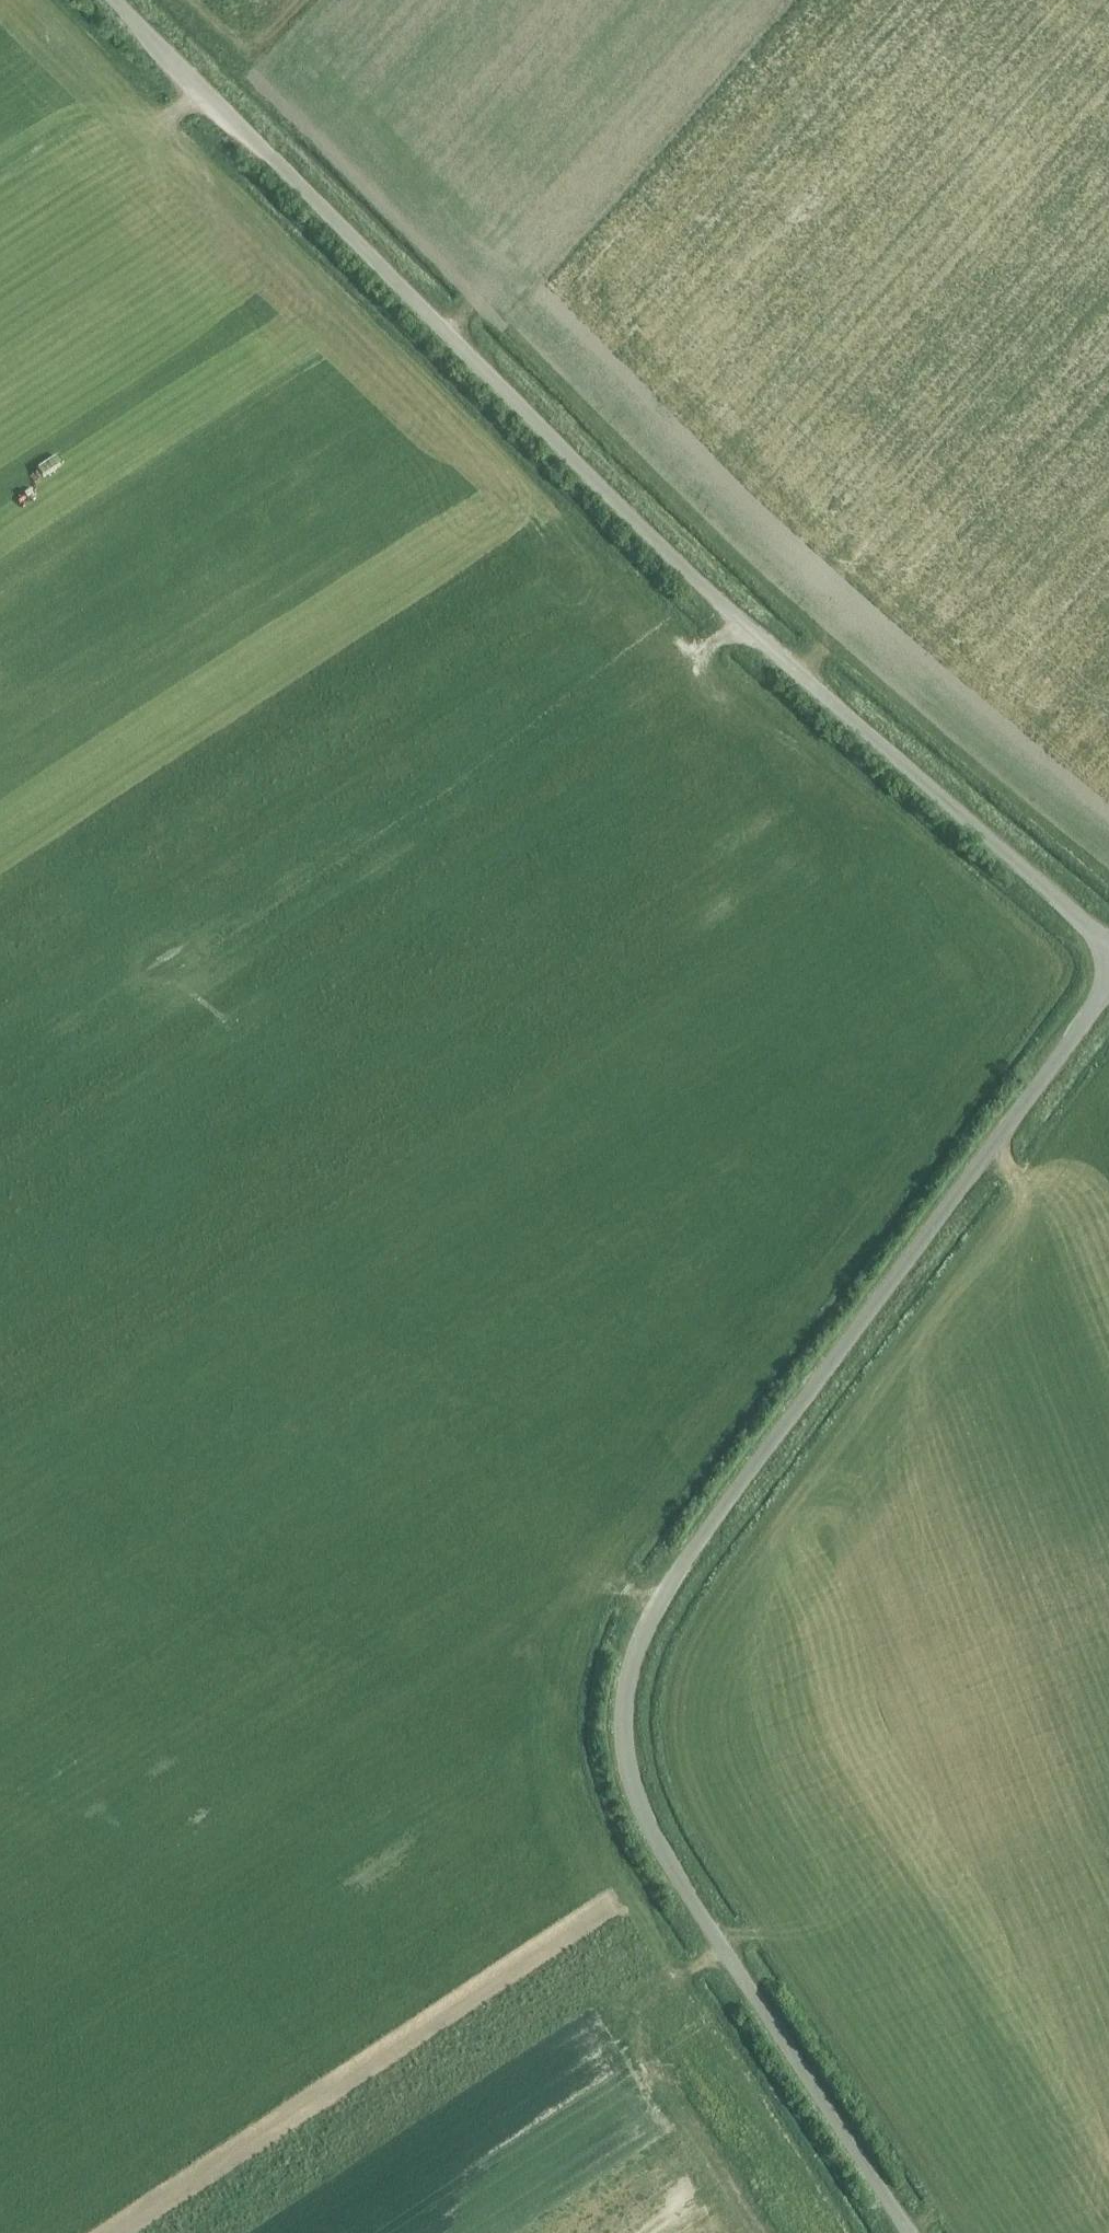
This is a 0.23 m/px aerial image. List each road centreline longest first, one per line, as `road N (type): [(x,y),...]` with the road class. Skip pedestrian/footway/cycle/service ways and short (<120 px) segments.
road 1 (unclassified): [(908,2232),(660,1849),(633,1782),(625,1702),(637,1649),(700,1539),(1108,987)]
road 2 (unclassified): [(1108,945),(786,663),(585,472),(115,0)]

